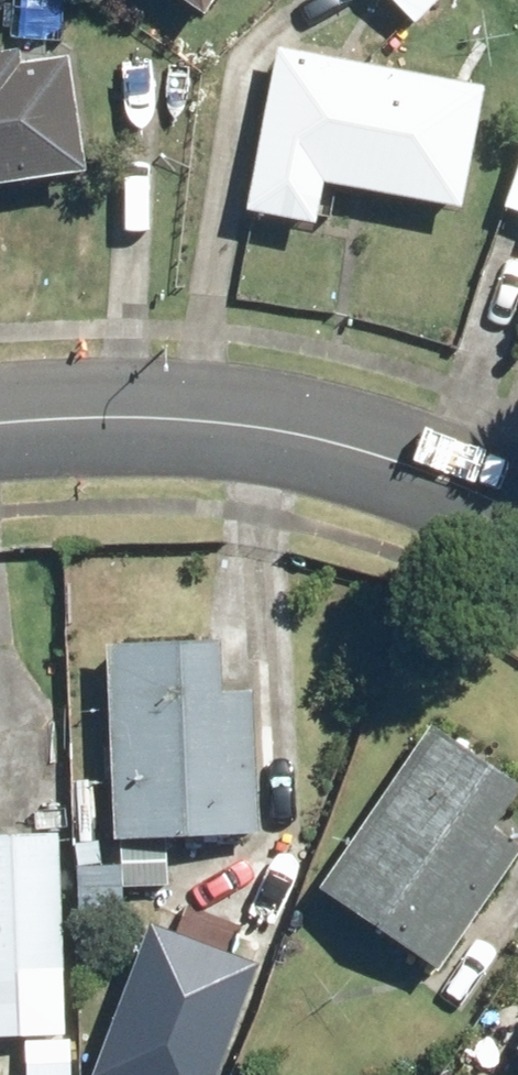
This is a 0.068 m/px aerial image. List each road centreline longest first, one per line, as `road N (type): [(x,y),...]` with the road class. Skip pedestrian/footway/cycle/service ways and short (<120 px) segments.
road 1 (residential): [(0,418),(273,422),(472,480),(517,505)]

